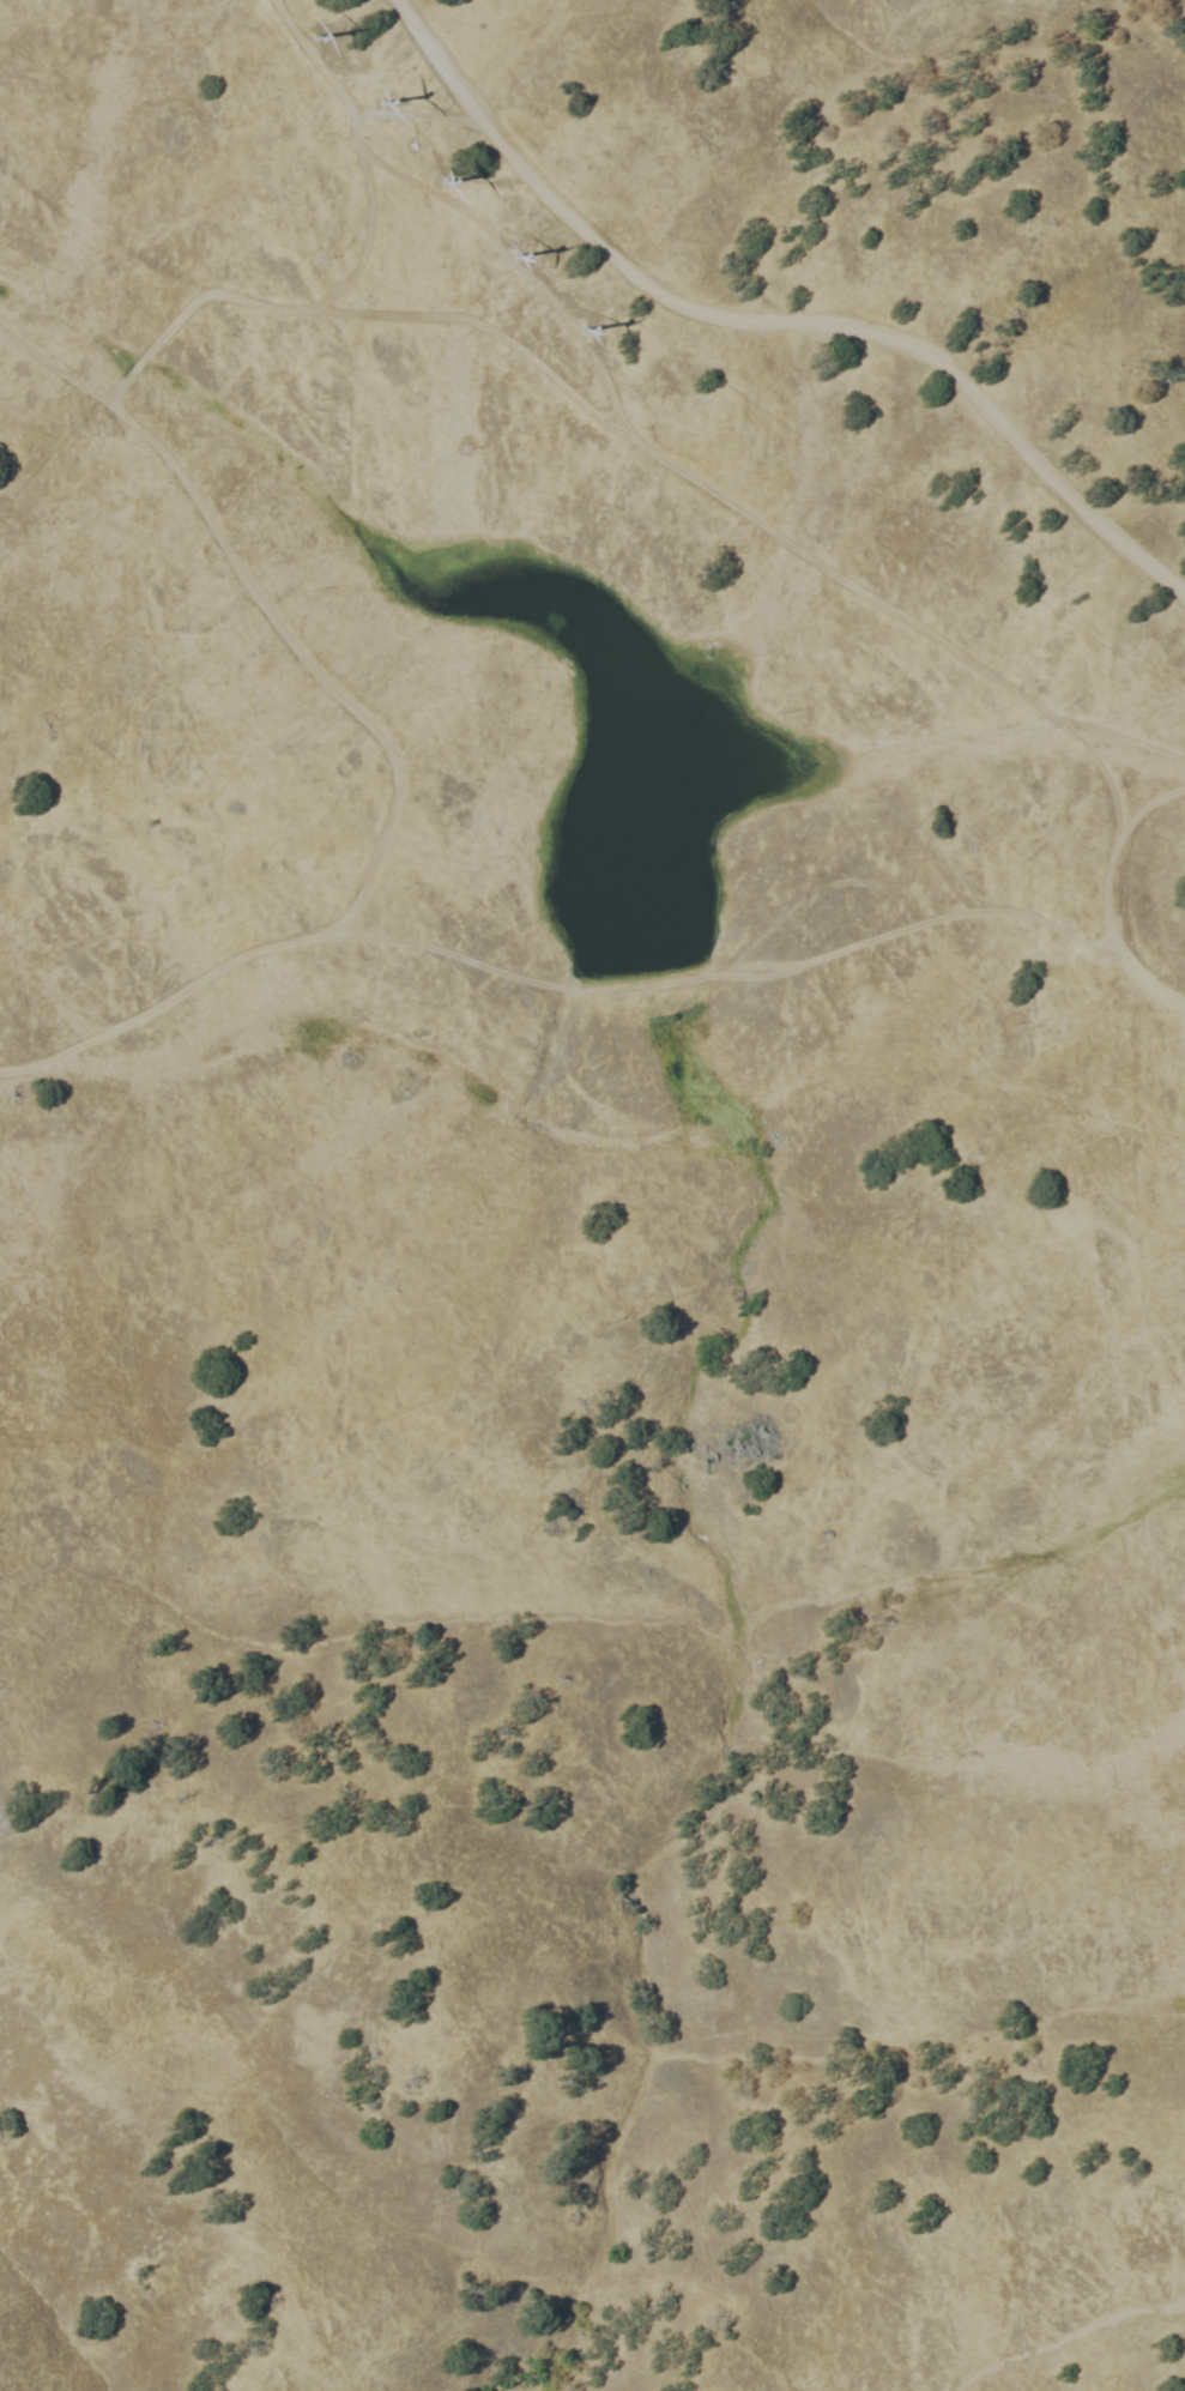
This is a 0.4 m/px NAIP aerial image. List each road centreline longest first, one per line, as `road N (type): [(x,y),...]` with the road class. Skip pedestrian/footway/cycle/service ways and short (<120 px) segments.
road 1 (track): [(312,309),(458,313),(492,331),(630,437),(1068,724),(1113,786),(1119,839)]
road 2 (track): [(327,931),(430,947),(584,1000),(808,960),(943,913),(1036,918),(1124,962)]
road 3 (track): [(943,913),(839,881),(808,898),(727,974)]
road 4 (track): [(114,407),(0,320)]
road 5 (track): [(1068,724),(1184,758)]

